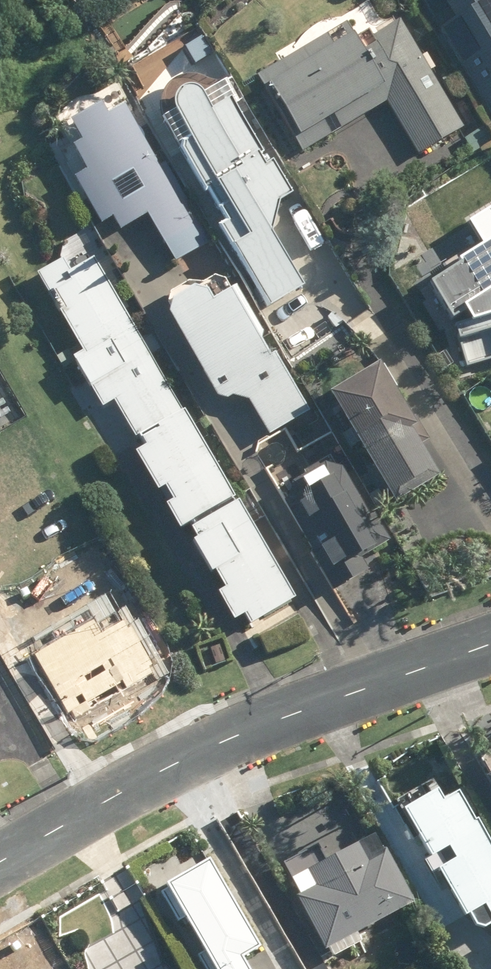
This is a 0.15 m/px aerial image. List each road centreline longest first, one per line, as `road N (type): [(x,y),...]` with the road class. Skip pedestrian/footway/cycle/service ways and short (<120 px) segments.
road 1 (tertiary): [(0,862),(126,788),(291,715),(490,644)]

